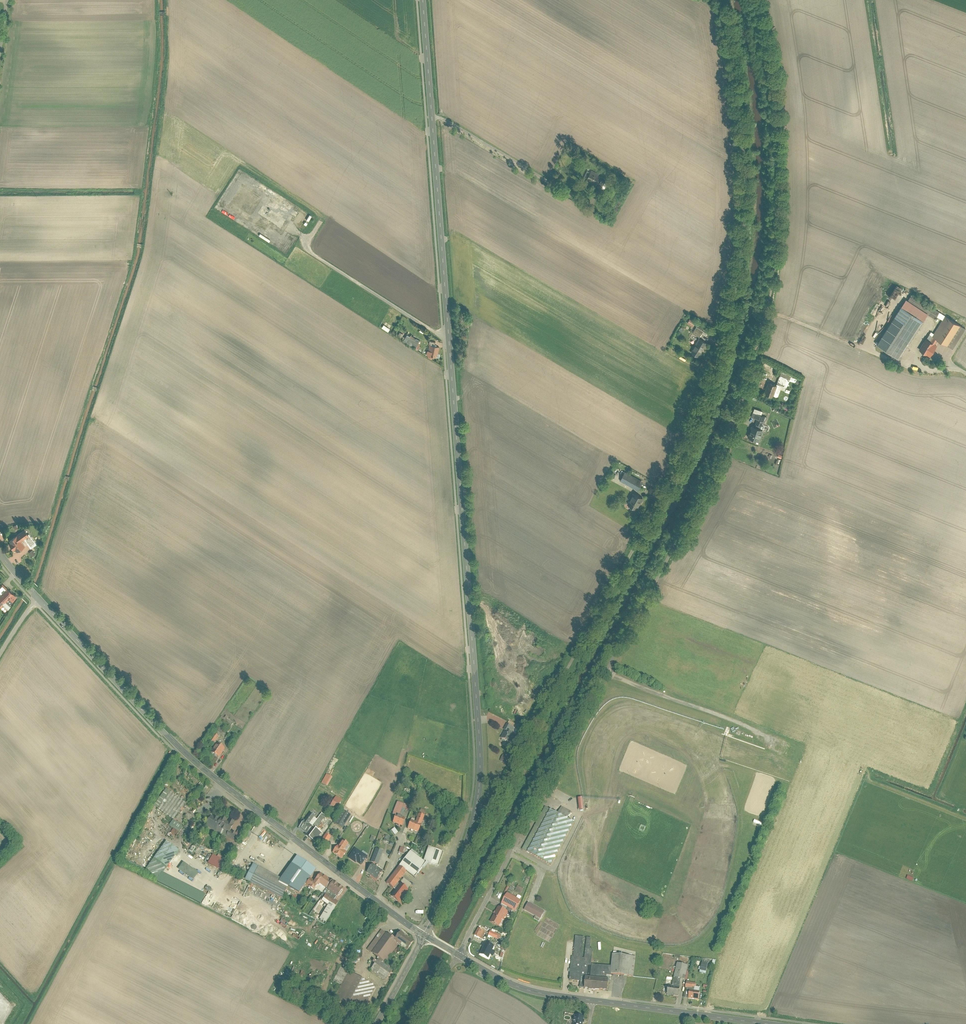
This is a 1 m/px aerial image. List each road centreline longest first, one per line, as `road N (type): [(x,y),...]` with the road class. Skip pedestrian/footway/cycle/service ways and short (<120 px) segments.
road 1 (unclassified): [(459,956),(743,378),(767,286),(775,181),(752,0)]
road 2 (unclassified): [(477,808),(500,796),(714,365),(737,258),(741,188),(721,0)]
road 3 (tertiary): [(423,0),(480,734),(477,808)]
road 4 (tertiary): [(0,555),(190,760),(377,901)]
road 5 (track): [(754,727),(602,672)]
road 6 (tertiary): [(477,808),(424,936)]
road 7 (tertiary): [(459,956),(535,991),(589,998)]

